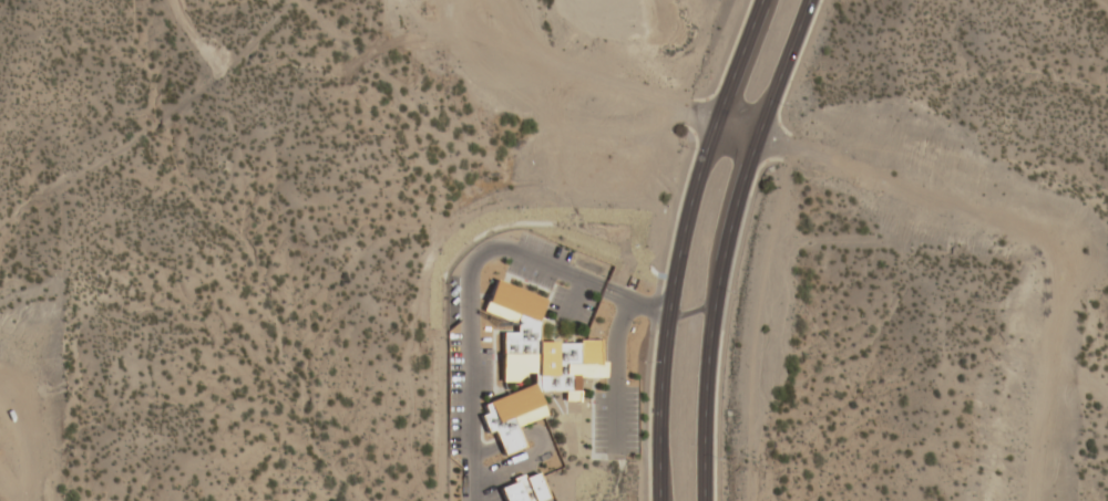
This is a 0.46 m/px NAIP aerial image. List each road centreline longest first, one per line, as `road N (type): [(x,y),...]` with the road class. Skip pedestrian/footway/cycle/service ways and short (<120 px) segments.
road 1 (secondary): [(706,500),(719,290),(736,208),(815,0)]
road 2 (secondary): [(767,0),(695,198),(673,291),(662,500)]
road 3 (residential): [(760,137),(567,62),(499,22),(485,0)]

